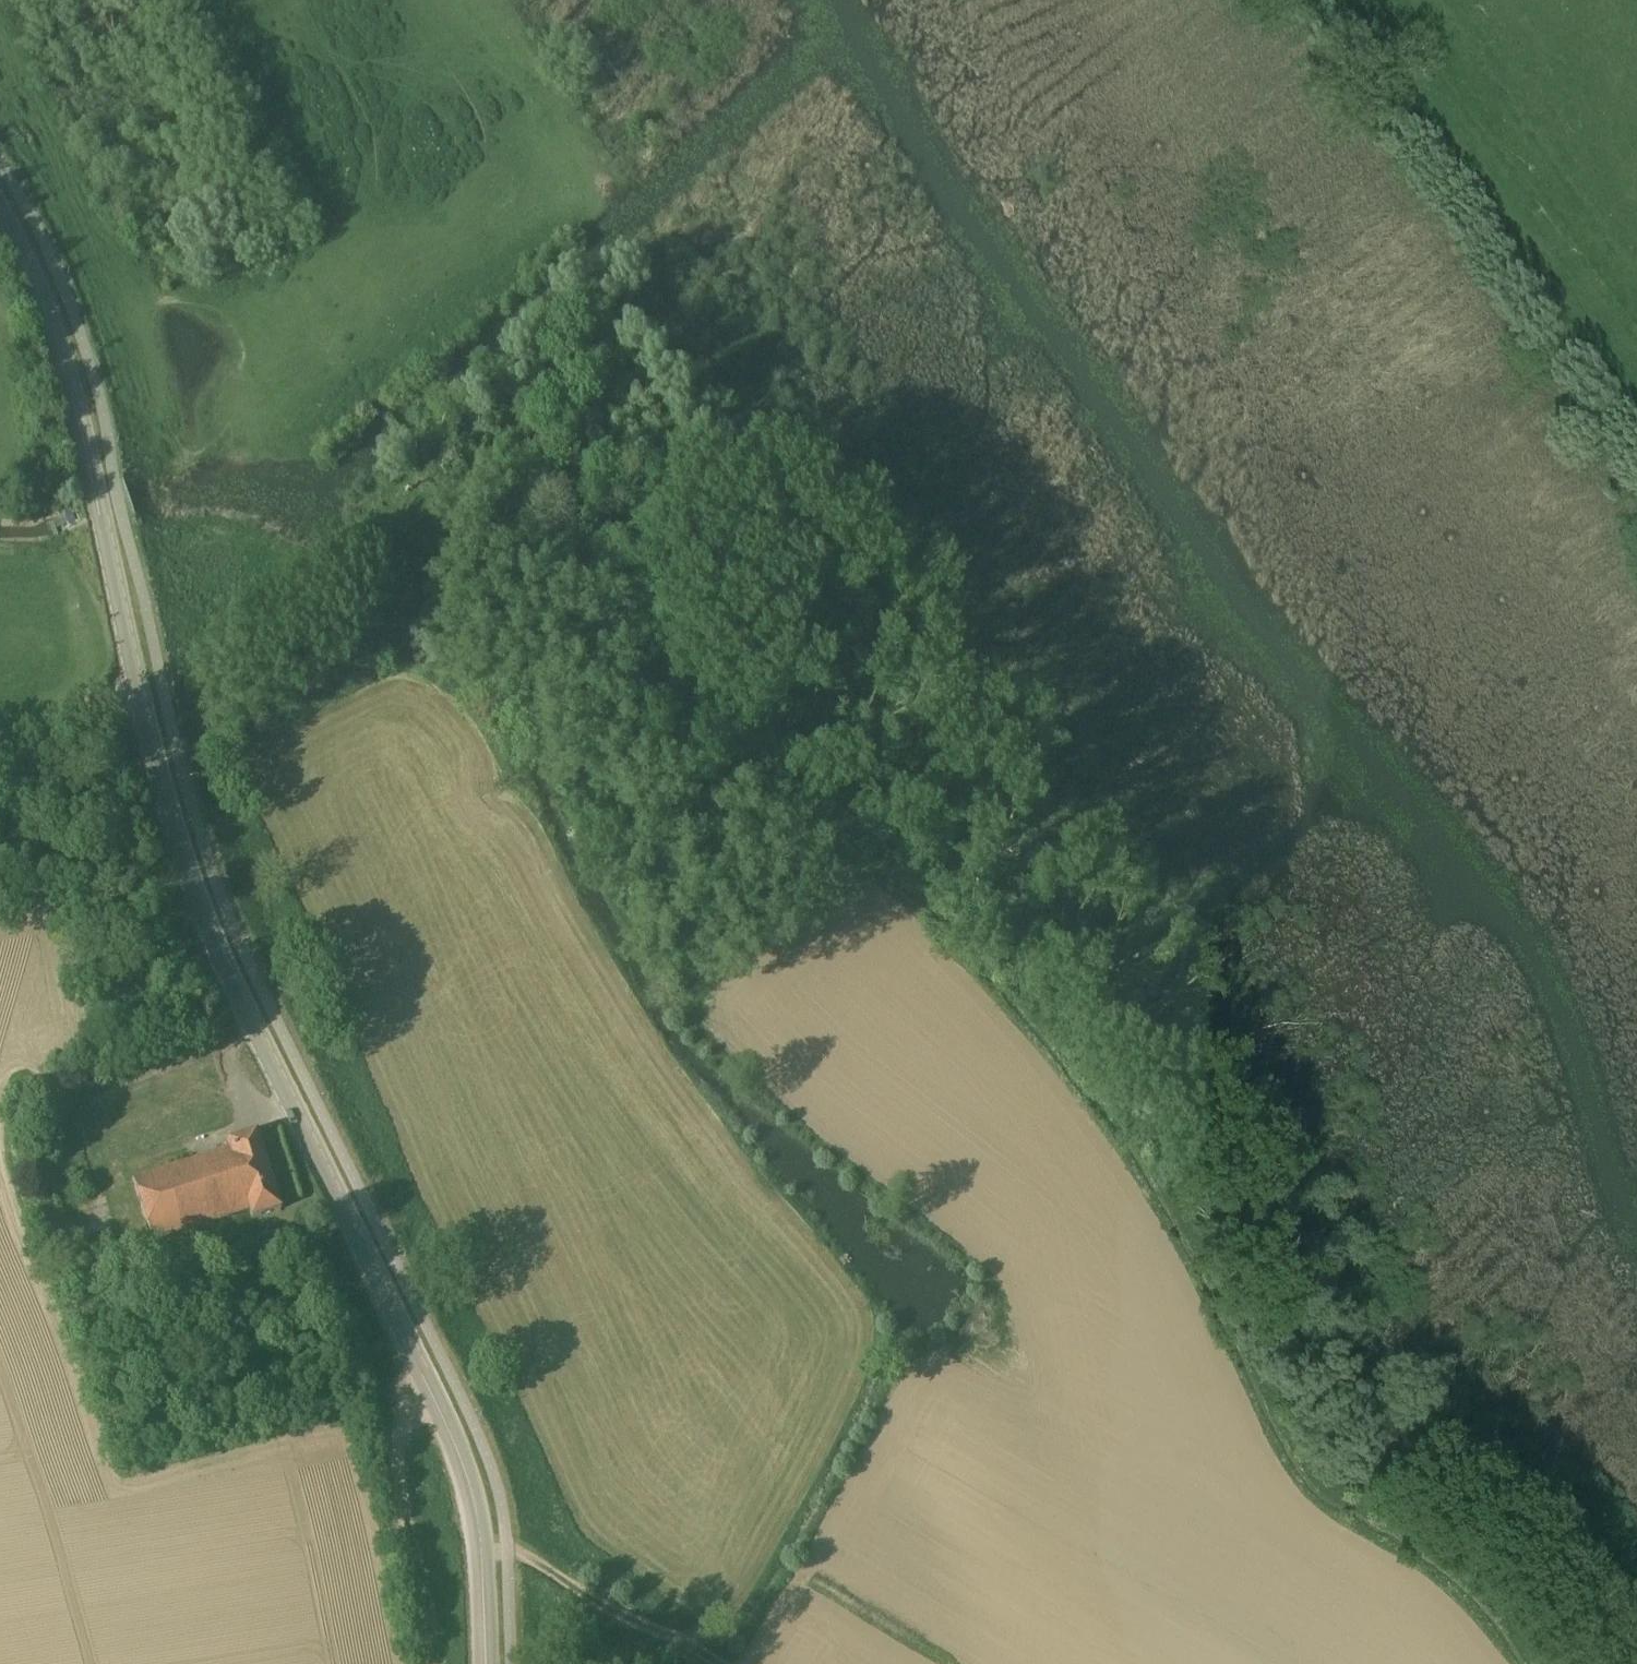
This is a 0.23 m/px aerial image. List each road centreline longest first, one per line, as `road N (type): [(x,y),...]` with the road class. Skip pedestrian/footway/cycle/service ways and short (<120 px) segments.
road 1 (tertiary): [(487,1663),(477,1493),(227,979),(158,766),(91,449),(55,333),(0,207)]
road 2 (track): [(480,1542),(508,1544),(599,1606),(717,1663)]

